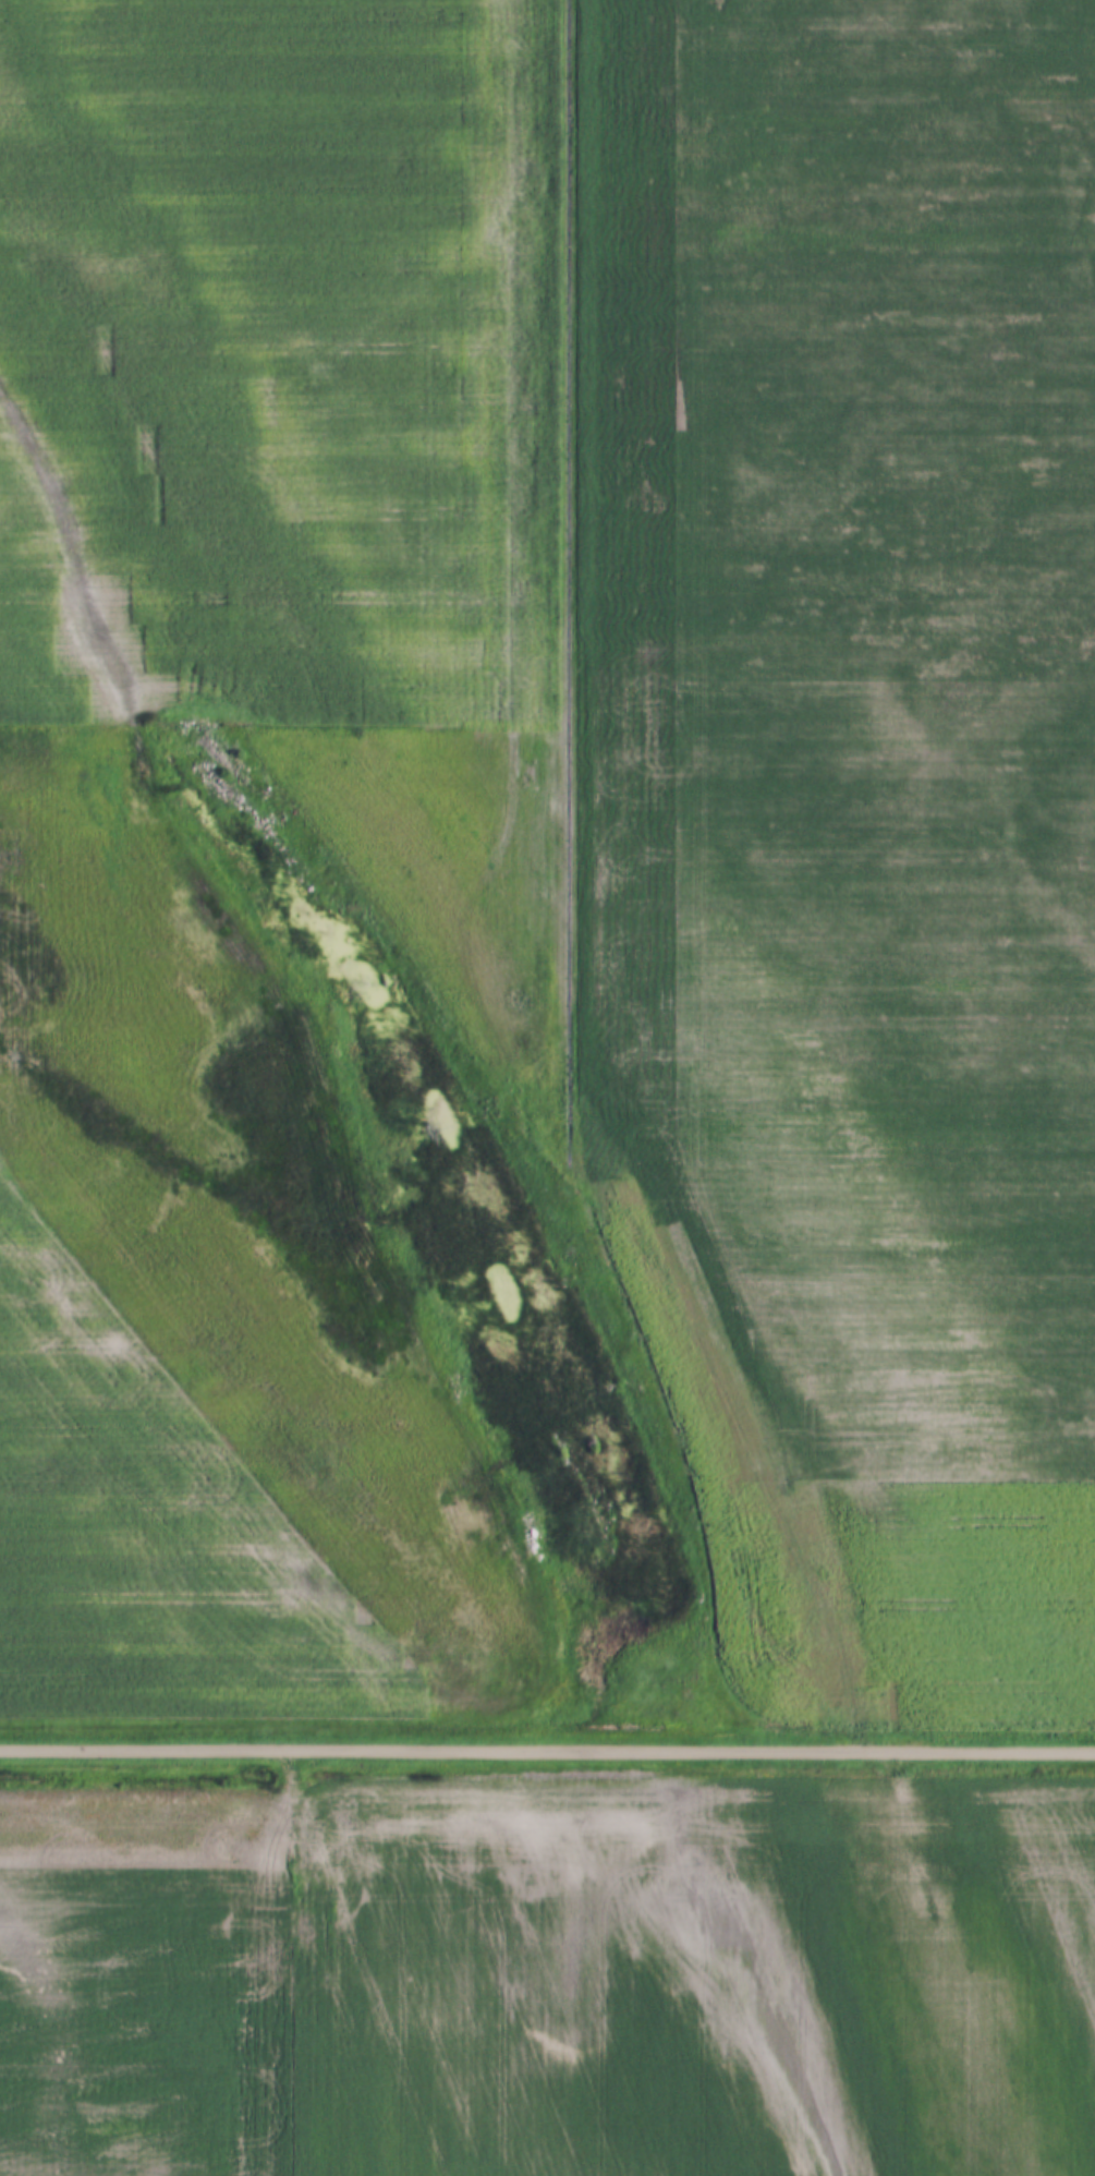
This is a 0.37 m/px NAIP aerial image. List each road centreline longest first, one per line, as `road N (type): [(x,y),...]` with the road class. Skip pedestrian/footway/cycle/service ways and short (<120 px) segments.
road 1 (residential): [(1094,1752),(0,1750)]

